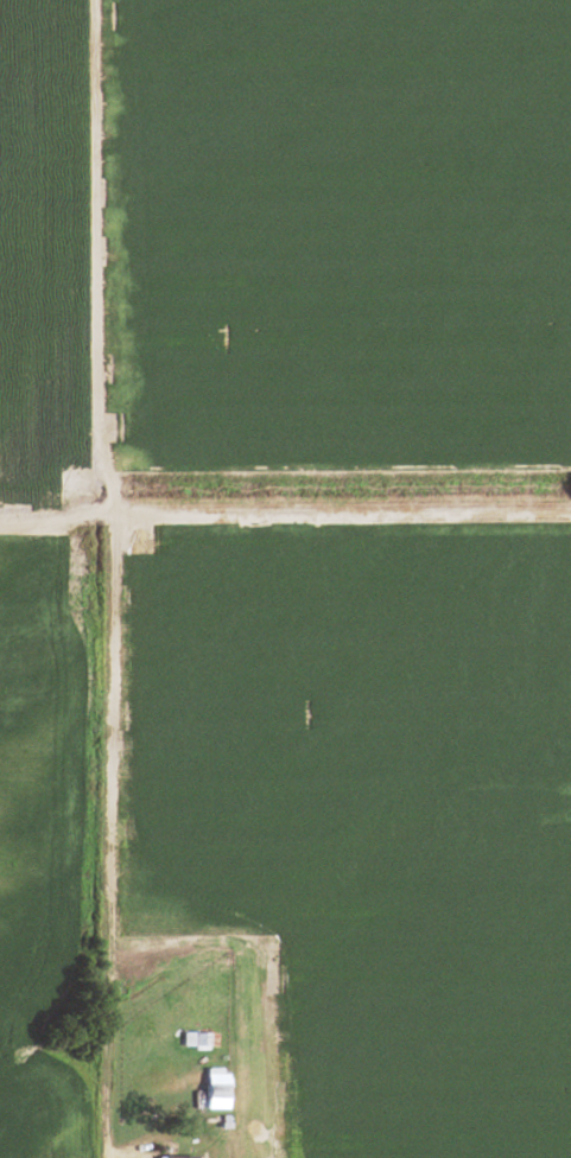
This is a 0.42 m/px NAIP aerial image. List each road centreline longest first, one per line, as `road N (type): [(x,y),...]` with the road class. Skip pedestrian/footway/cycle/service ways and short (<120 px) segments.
road 1 (track): [(95,514),(96,1062),(104,1157)]
road 2 (track): [(0,514),(570,515)]

